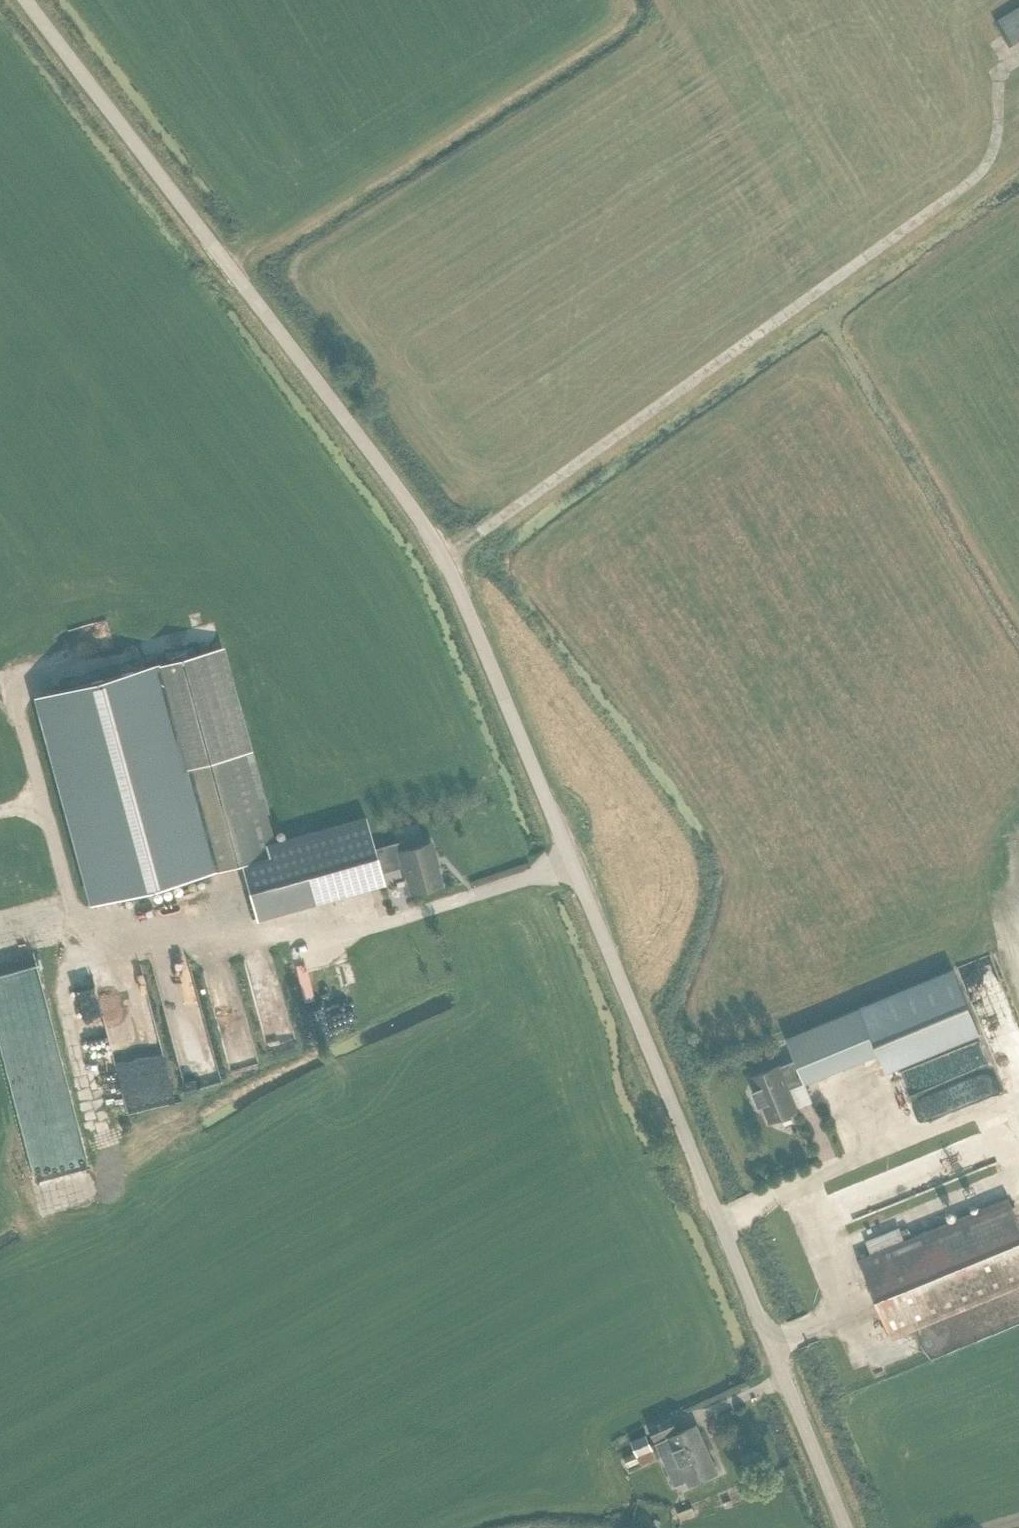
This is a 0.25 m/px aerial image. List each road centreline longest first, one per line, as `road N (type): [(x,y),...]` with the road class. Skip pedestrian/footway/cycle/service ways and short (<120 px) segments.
road 1 (tertiary): [(846,1527),(443,558),(25,0)]

